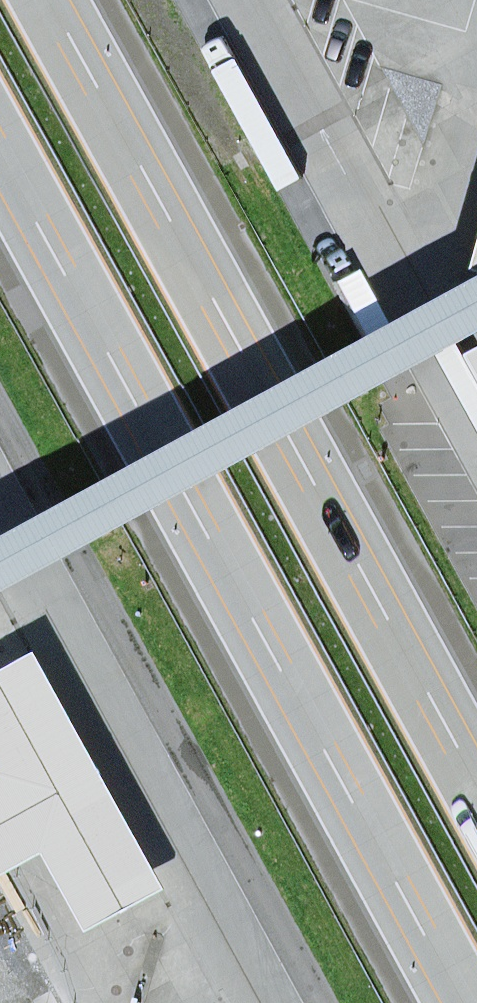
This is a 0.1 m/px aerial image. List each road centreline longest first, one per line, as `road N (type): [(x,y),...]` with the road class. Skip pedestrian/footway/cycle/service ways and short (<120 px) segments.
road 1 (motorway): [(0,155),(461,1002)]
road 2 (motorway): [(476,781),(48,0)]

